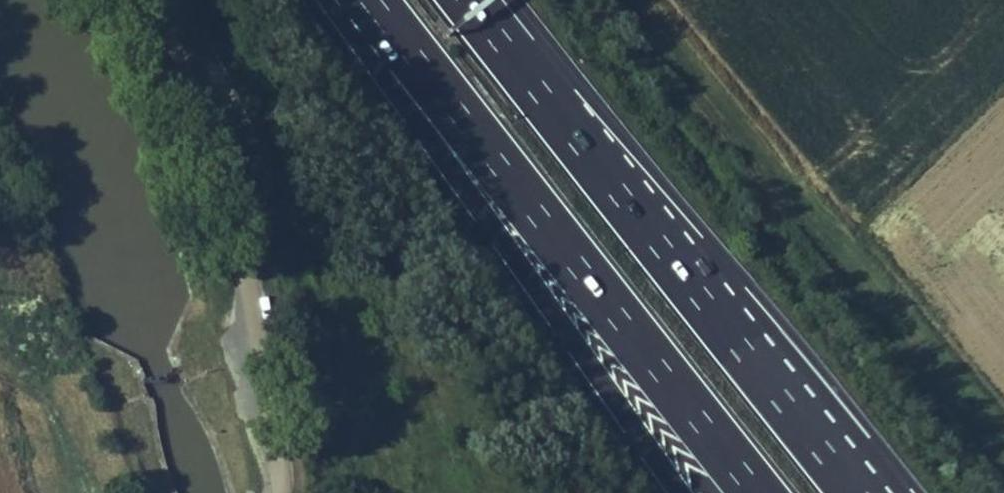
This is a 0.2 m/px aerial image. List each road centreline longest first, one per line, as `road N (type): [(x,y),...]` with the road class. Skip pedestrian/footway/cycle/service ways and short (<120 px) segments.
road 1 (motorway): [(854,492),(469,0)]
road 2 (motorway): [(387,22),(756,492)]
road 3 (track): [(1003,451),(634,0)]
road 4 (motorway): [(387,22),(426,140),(679,492)]
road 5 (unclassified): [(276,492),(280,464),(253,265),(216,142),(152,0)]
road 6 (track): [(0,376),(60,410),(106,492)]

